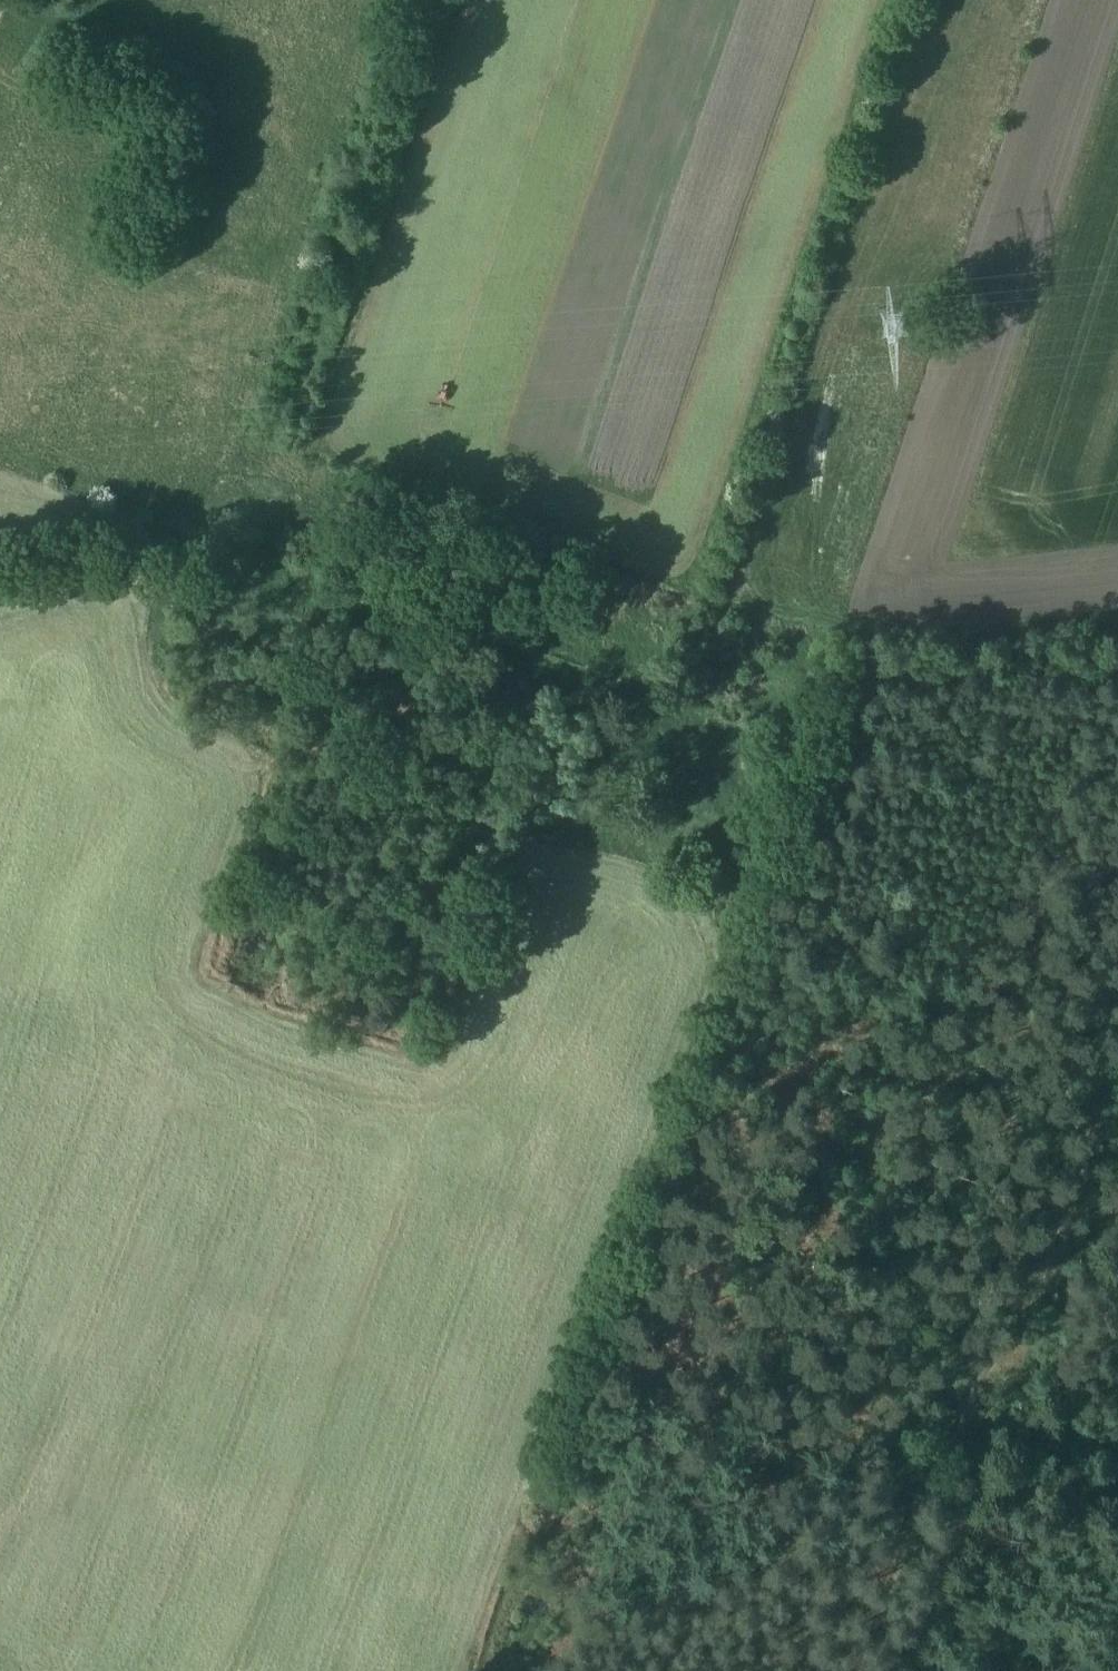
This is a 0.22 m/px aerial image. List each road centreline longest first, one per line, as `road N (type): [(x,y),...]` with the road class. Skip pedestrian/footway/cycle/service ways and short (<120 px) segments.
road 1 (track): [(1117,1111),(1060,1257),(901,1552),(856,1670)]
road 2 (track): [(1117,655),(830,662)]

